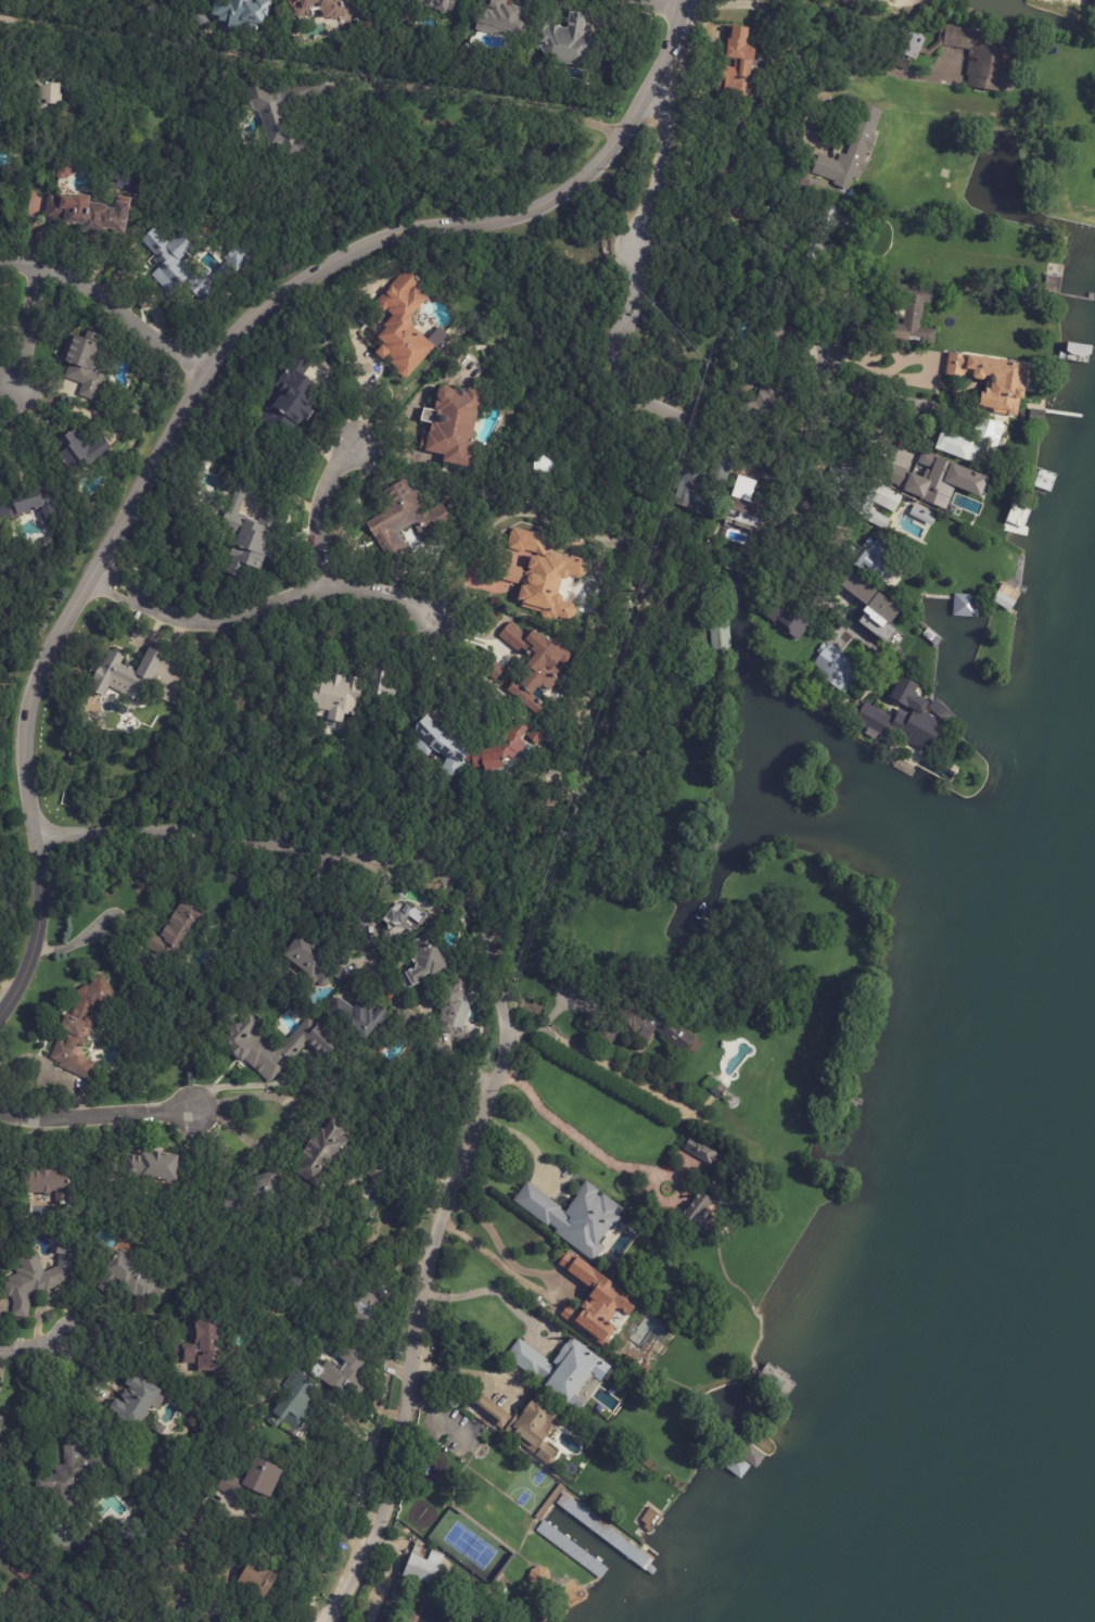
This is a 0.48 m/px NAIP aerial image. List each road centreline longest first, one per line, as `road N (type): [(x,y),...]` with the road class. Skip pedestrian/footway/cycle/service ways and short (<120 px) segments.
road 1 (residential): [(326,1621),(384,1512),(426,1264),(502,1050),(496,992),(461,890),(381,859),(300,845),(189,833),(36,831)]
road 2 (tertiary): [(36,831),(24,737),(44,652),(94,571),(201,356),(307,268),(380,230),(435,219),(498,221),(557,199),(641,102),(677,0)]
road 3 (residential): [(654,77),(673,119),(647,282),(615,338),(620,379),(801,456)]
road 4 (residential): [(881,649),(802,574),(781,542),(826,377),(856,330)]
road 5 (residential): [(94,571),(191,621),(225,621),(328,590),(432,610)]
road 6 (residential): [(201,356),(58,265),(0,258)]
road 7 (residential): [(192,1110),(51,1117),(0,1110)]
road 8 (tertiary): [(0,1007),(35,946),(36,831)]
road 9 (residential): [(328,590),(318,512),(326,484),(357,442)]
road 10 (residential): [(18,384),(39,262)]

